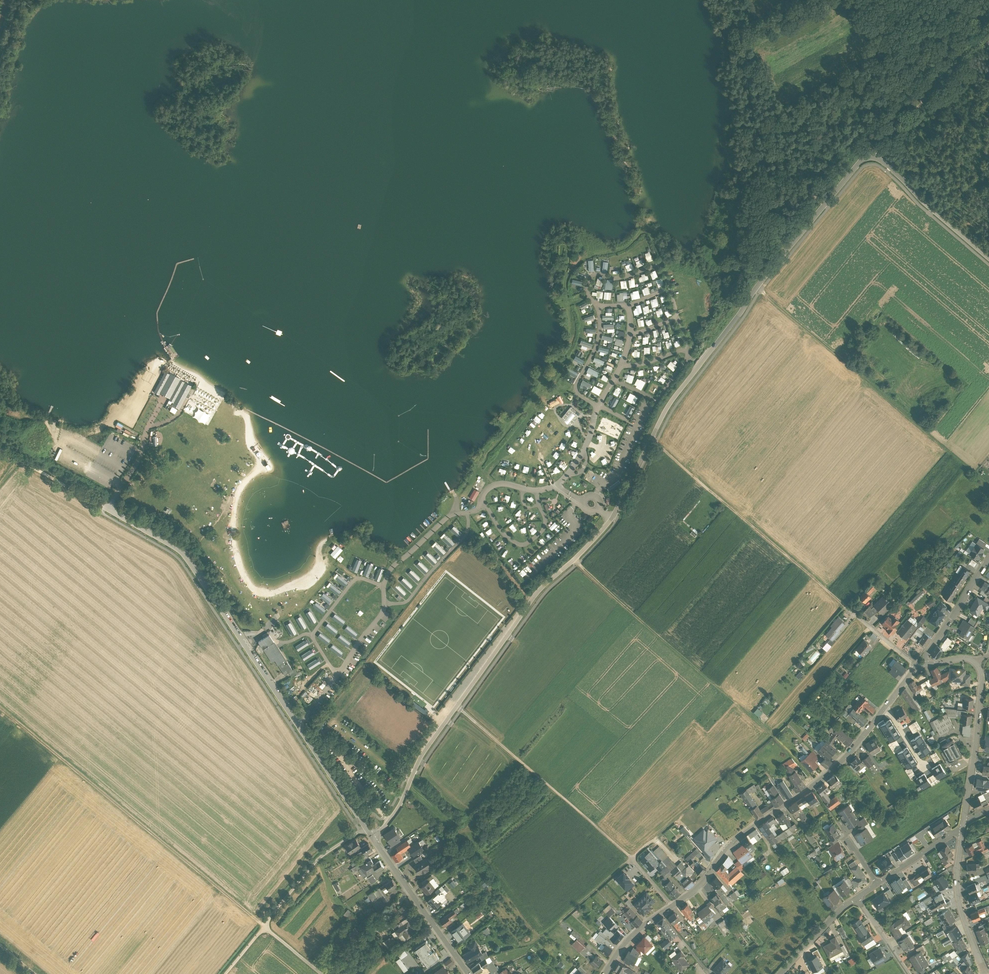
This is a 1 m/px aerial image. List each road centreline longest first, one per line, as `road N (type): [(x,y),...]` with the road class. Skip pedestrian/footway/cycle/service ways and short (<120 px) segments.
road 1 (unclassified): [(373,837),(542,588),(612,517),(671,401),(864,157),(880,159),(988,258)]
road 2 (residential): [(366,827),(186,557),(107,508)]
road 3 (track): [(0,709),(263,926),(224,973)]
road 4 (residential): [(605,973),(631,934),(699,885),(735,839),(815,785),(886,707)]
road 5 (track): [(757,288),(988,485)]
road 6 (track): [(870,627),(773,734),(658,833)]
road 7 (track): [(773,734),(575,558)]
road 8 (track): [(652,438),(851,612)]
road 9 (track): [(632,856),(457,707)]
road 10 (residential): [(366,827),(316,860),(263,926),(323,973)]
road 11 (residential): [(468,973),(373,837)]
road 12 (residential): [(975,661),(981,680),(964,823)]
road 13 (residential): [(963,827),(956,882),(986,973)]
road 14 (track): [(663,266),(643,230),(625,247),(581,261),(566,277)]
road 15 (track): [(532,944),(632,856)]
road 16 (residential): [(858,897),(963,827)]
road 17 (residential): [(925,663),(988,557)]

